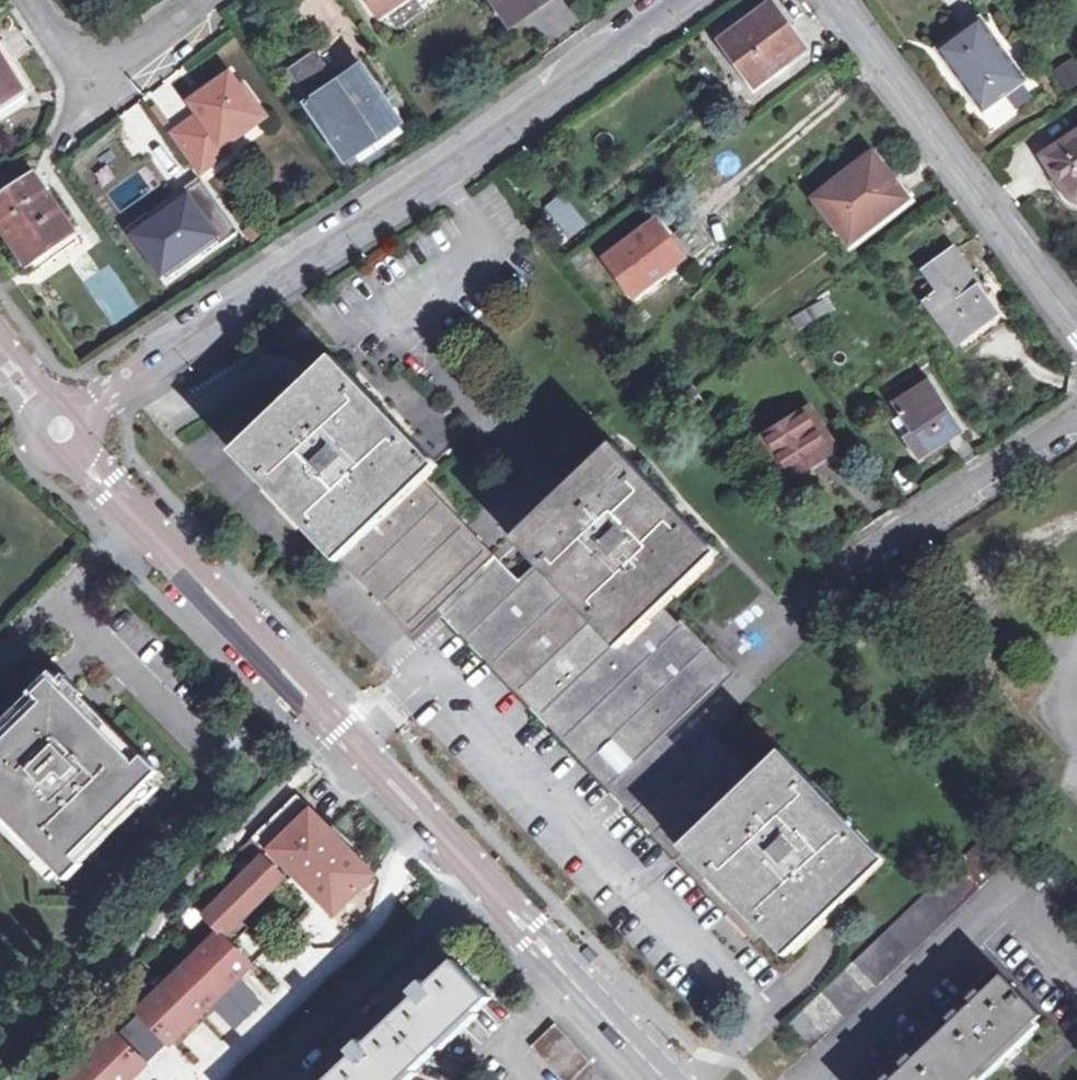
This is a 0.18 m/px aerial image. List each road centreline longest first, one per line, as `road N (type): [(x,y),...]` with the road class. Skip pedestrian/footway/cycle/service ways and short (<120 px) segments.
road 1 (residential): [(53,430),(684,0)]
road 2 (tertiary): [(471,877),(135,524)]
road 3 (residential): [(836,0),(1076,326)]
road 4 (residential): [(255,1079),(471,877)]
road 5 (residential): [(838,572),(1076,418)]
road 6 (residential): [(306,1079),(493,901)]
road 7 (residential): [(212,0),(117,66),(92,70),(68,59),(30,0)]
road 8 (residential): [(135,524),(0,662)]
road 9 (tertiary): [(660,1079),(561,980)]
road 10 (tertiary): [(135,524),(53,430)]

